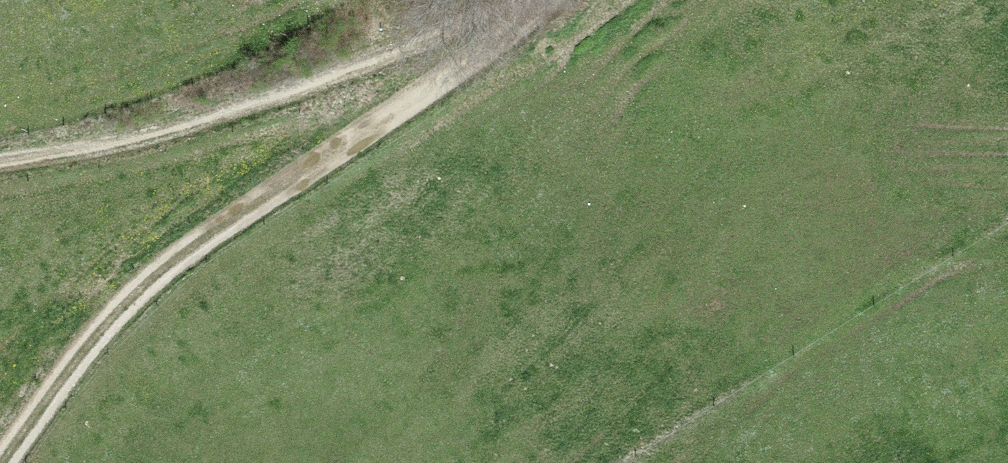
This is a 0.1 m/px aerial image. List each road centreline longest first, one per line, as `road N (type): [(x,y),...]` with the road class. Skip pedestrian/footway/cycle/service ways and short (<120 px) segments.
road 1 (track): [(0,462),(160,254),(558,0)]
road 2 (track): [(501,0),(248,104),(55,161),(0,165)]

